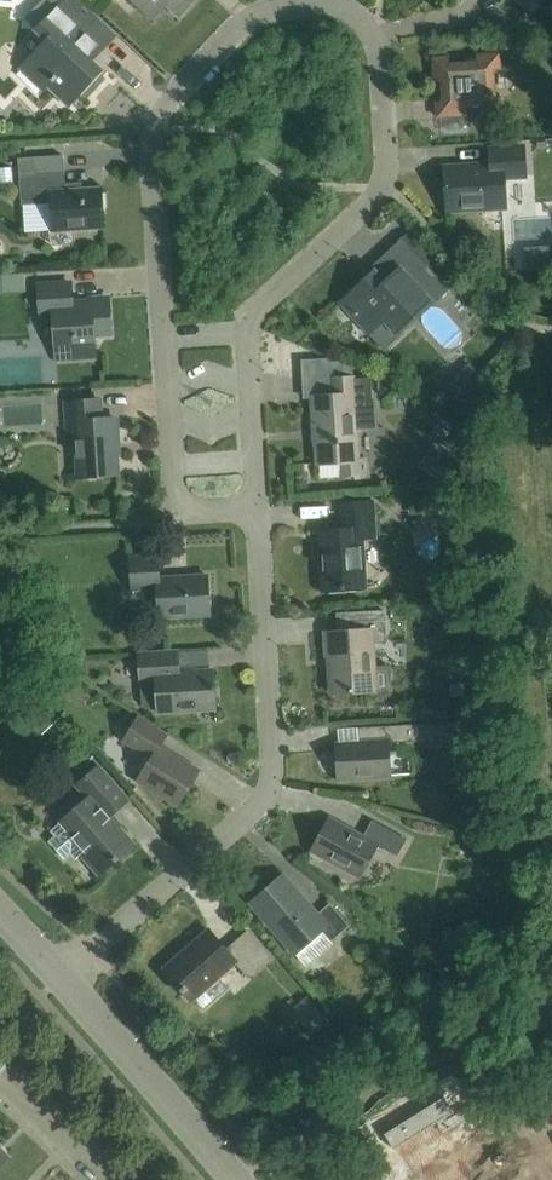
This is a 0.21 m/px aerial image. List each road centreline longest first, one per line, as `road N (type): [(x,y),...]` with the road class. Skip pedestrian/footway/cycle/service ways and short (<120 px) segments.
road 1 (residential): [(261,517),(250,342),(259,316),(381,194),(383,77),(359,23),(322,2),(280,3),(247,20),(167,102),(155,137),(177,521)]
road 2 (residential): [(56,977),(249,812),(268,763),(261,517)]
road 3 (tertiary): [(238,1179),(56,977)]
road 4 (residential): [(110,1179),(0,1078)]

